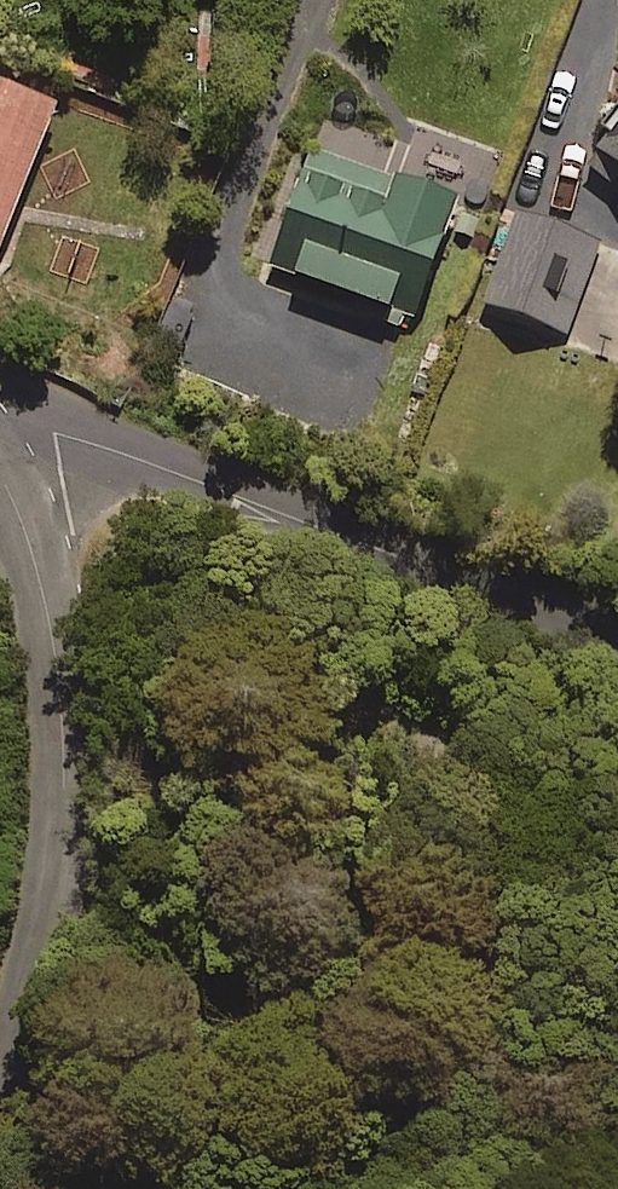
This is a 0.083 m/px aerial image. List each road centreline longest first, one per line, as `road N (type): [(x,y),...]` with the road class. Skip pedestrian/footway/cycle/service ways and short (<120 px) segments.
road 1 (unclassified): [(617,627),(0,408)]
road 2 (unclassified): [(0,1094),(48,922),(64,794),(62,698),(46,593),(0,476)]

